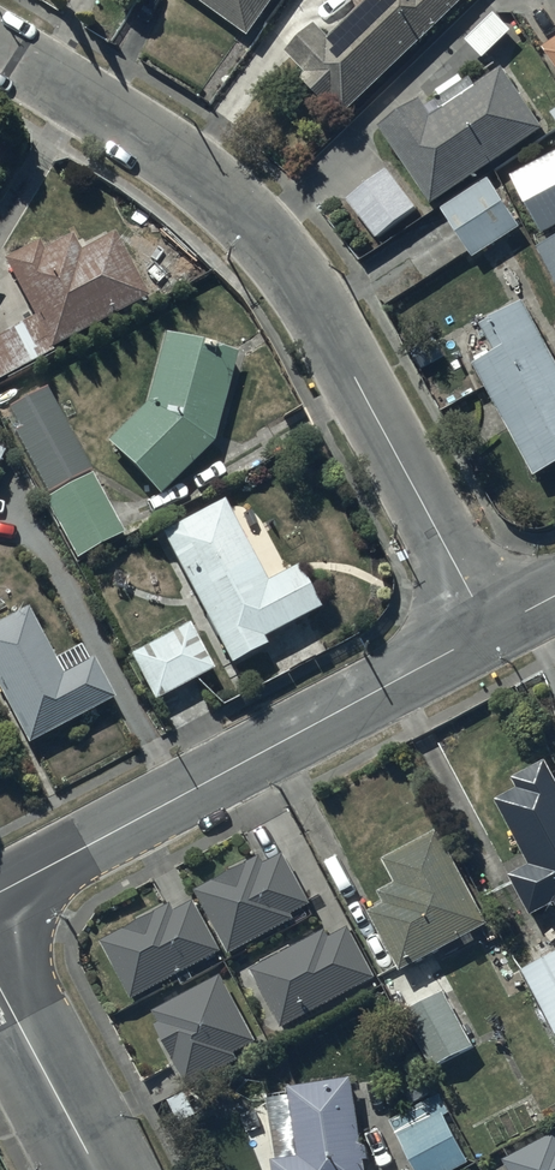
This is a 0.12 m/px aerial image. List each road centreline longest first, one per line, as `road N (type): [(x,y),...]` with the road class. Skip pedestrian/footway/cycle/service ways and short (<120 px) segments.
road 1 (residential): [(0,46),(154,142),(286,256),(328,321),(483,634)]
road 2 (residential): [(0,896),(483,634)]
road 3 (residential): [(100,1169),(0,985)]

